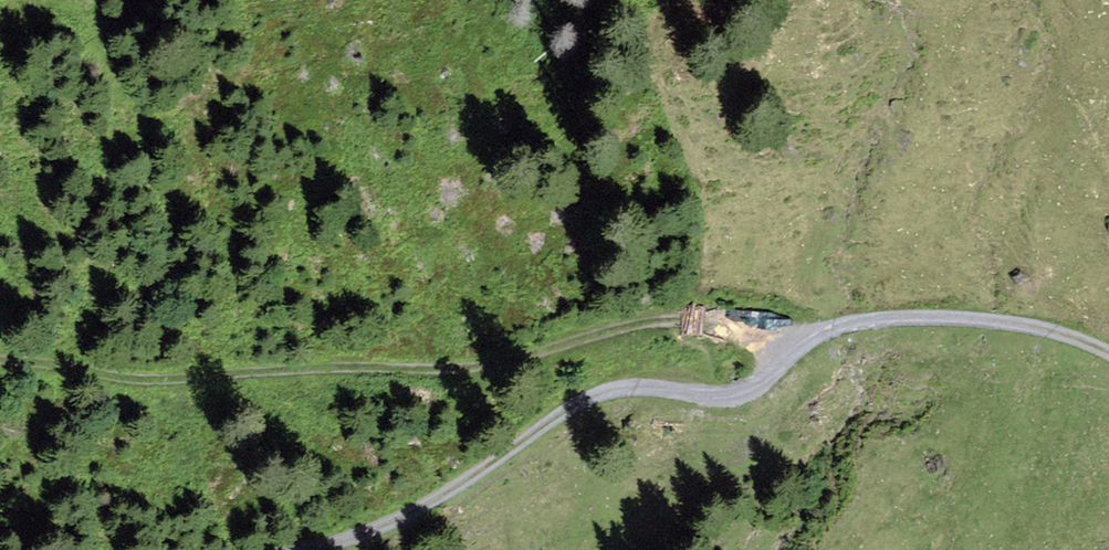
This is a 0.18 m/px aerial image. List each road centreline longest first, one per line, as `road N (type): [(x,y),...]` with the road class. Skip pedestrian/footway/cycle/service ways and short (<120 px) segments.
road 1 (track): [(303,549),(362,538),(618,388),(751,398),(829,336),(919,317),(1025,322),(1108,352)]
road 2 (track): [(829,336),(707,323),(411,369),(0,362)]

